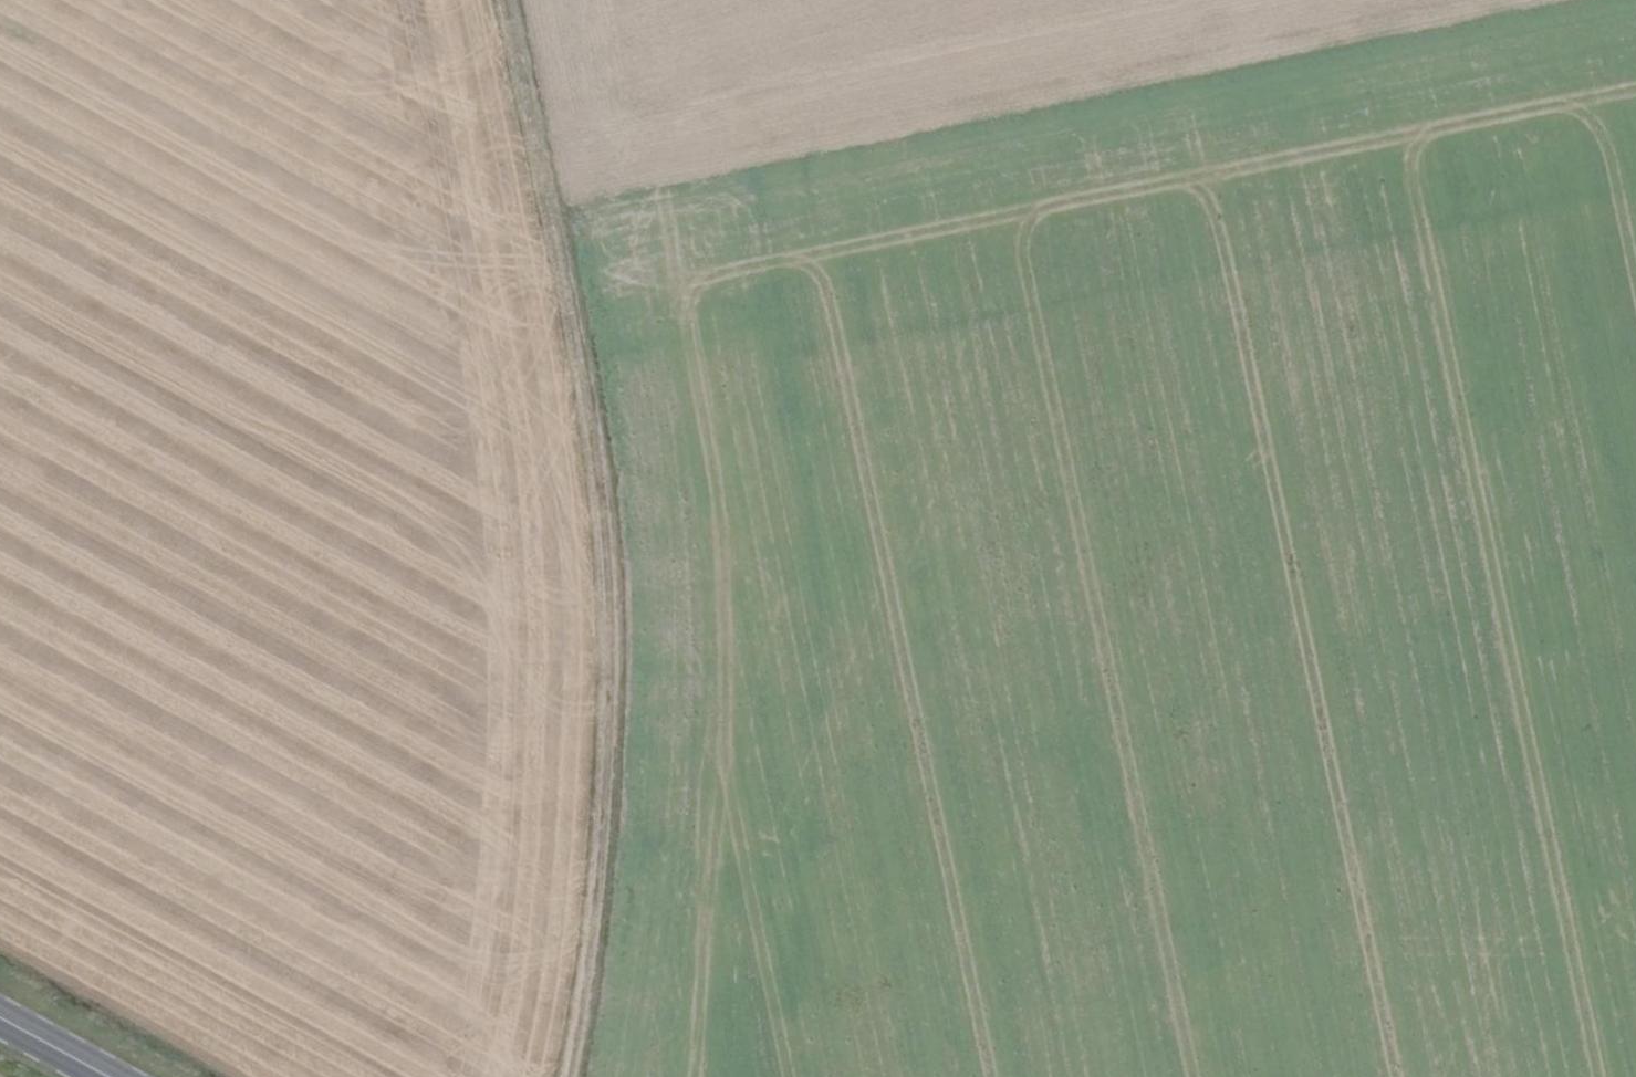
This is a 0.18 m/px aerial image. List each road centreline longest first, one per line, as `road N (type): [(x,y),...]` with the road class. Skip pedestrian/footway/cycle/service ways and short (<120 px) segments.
road 1 (track): [(556,1076),(605,789),(599,456),(504,0)]
road 2 (primary): [(106,1076),(0,1019)]

